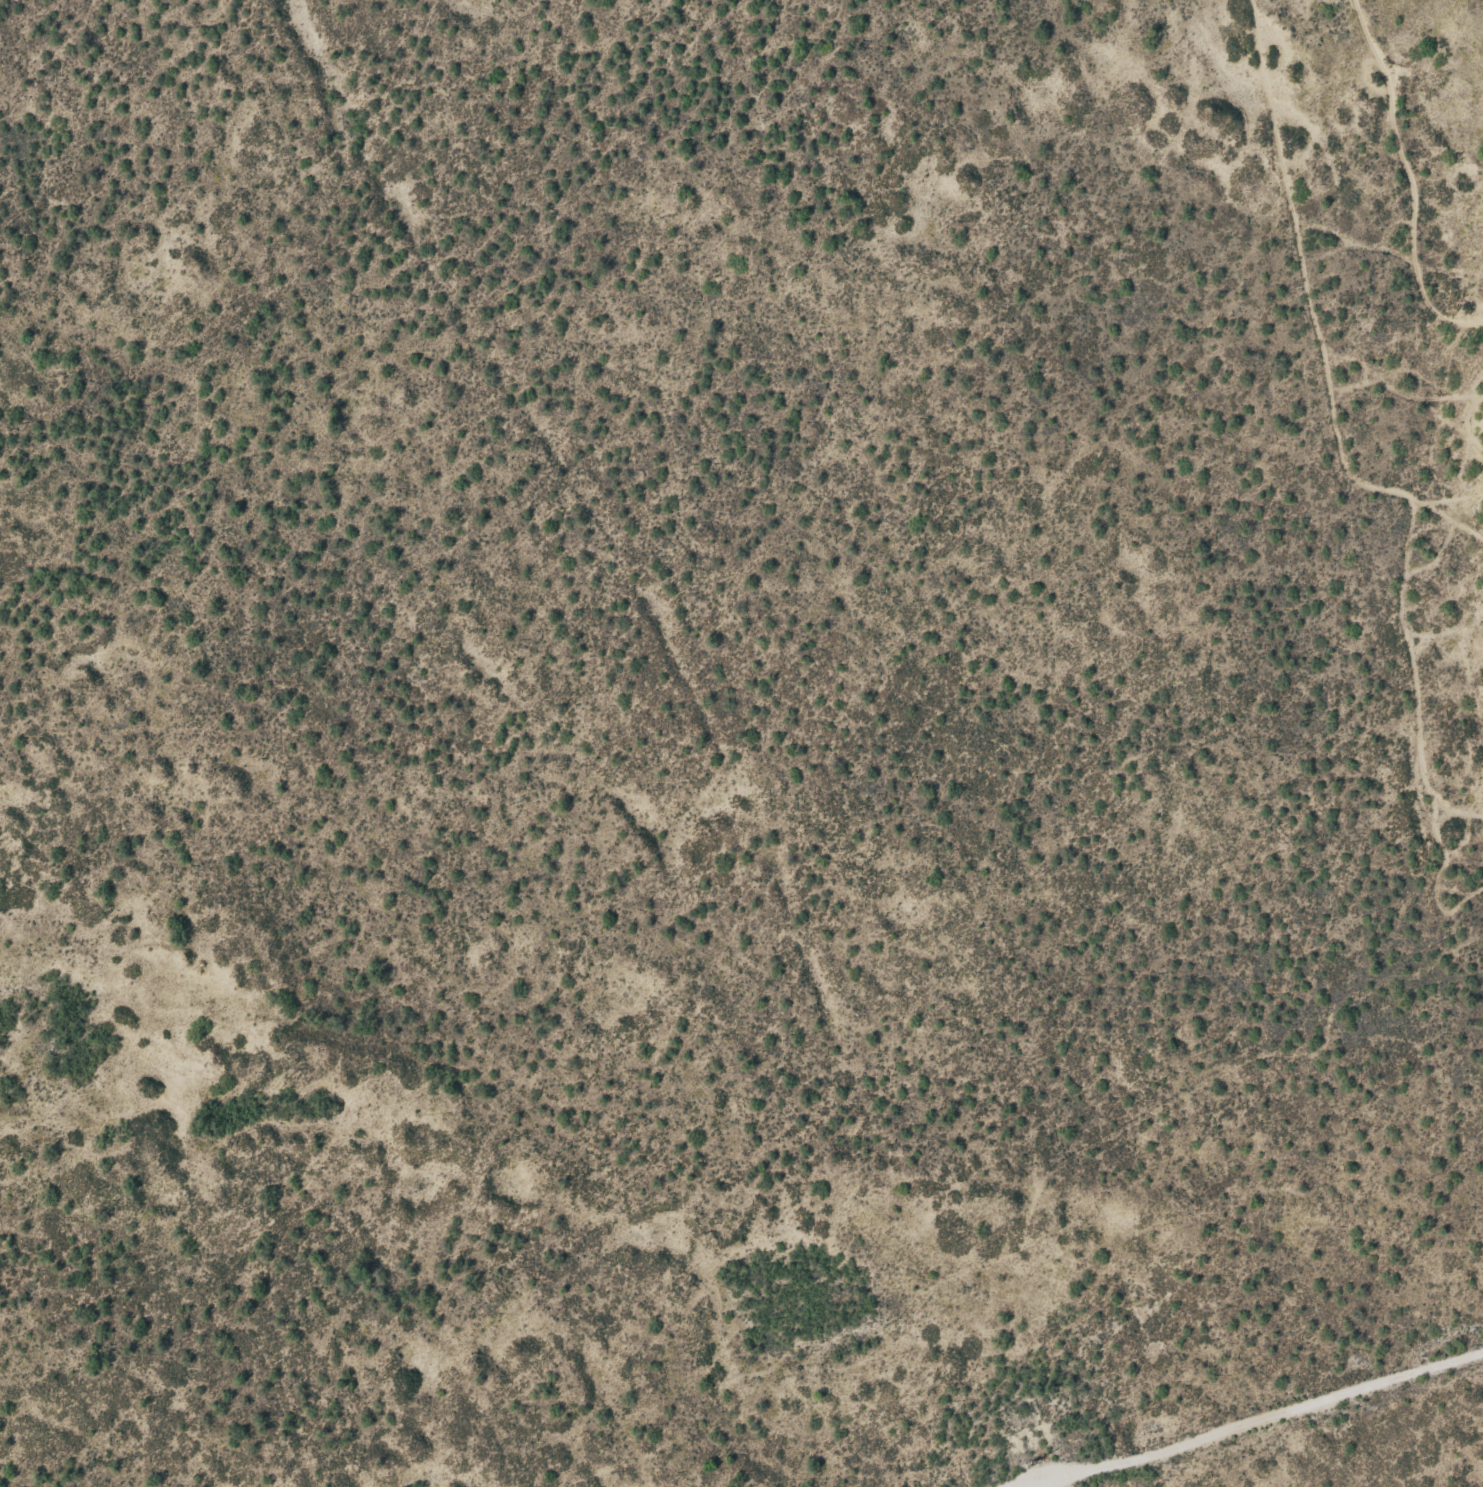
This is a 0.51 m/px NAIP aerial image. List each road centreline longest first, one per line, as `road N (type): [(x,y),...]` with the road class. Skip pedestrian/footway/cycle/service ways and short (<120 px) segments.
road 1 (track): [(1482,1346),(1029,1486)]

